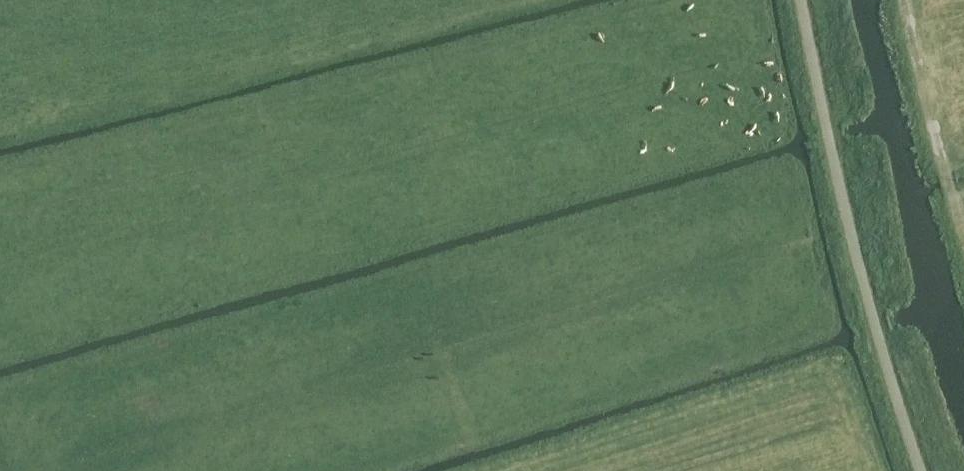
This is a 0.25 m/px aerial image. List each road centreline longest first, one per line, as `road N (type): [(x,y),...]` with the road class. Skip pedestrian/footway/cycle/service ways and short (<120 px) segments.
road 1 (track): [(963,228),(902,0)]

